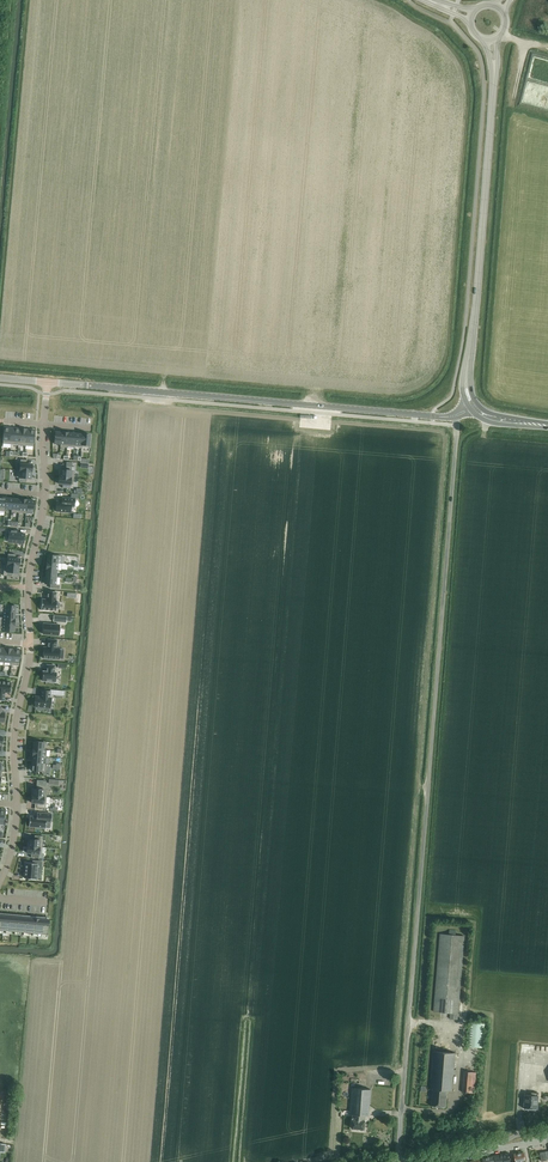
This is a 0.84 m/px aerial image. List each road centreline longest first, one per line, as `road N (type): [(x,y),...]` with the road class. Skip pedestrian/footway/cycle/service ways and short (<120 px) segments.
road 1 (unclassified): [(397,1161),(455,415)]
road 2 (unclassified): [(47,382),(455,415)]
road 3 (secondary): [(469,359),(494,71)]
road 4 (residential): [(17,805),(13,742),(31,644)]
road 5 (residential): [(31,644),(30,565),(45,494)]

